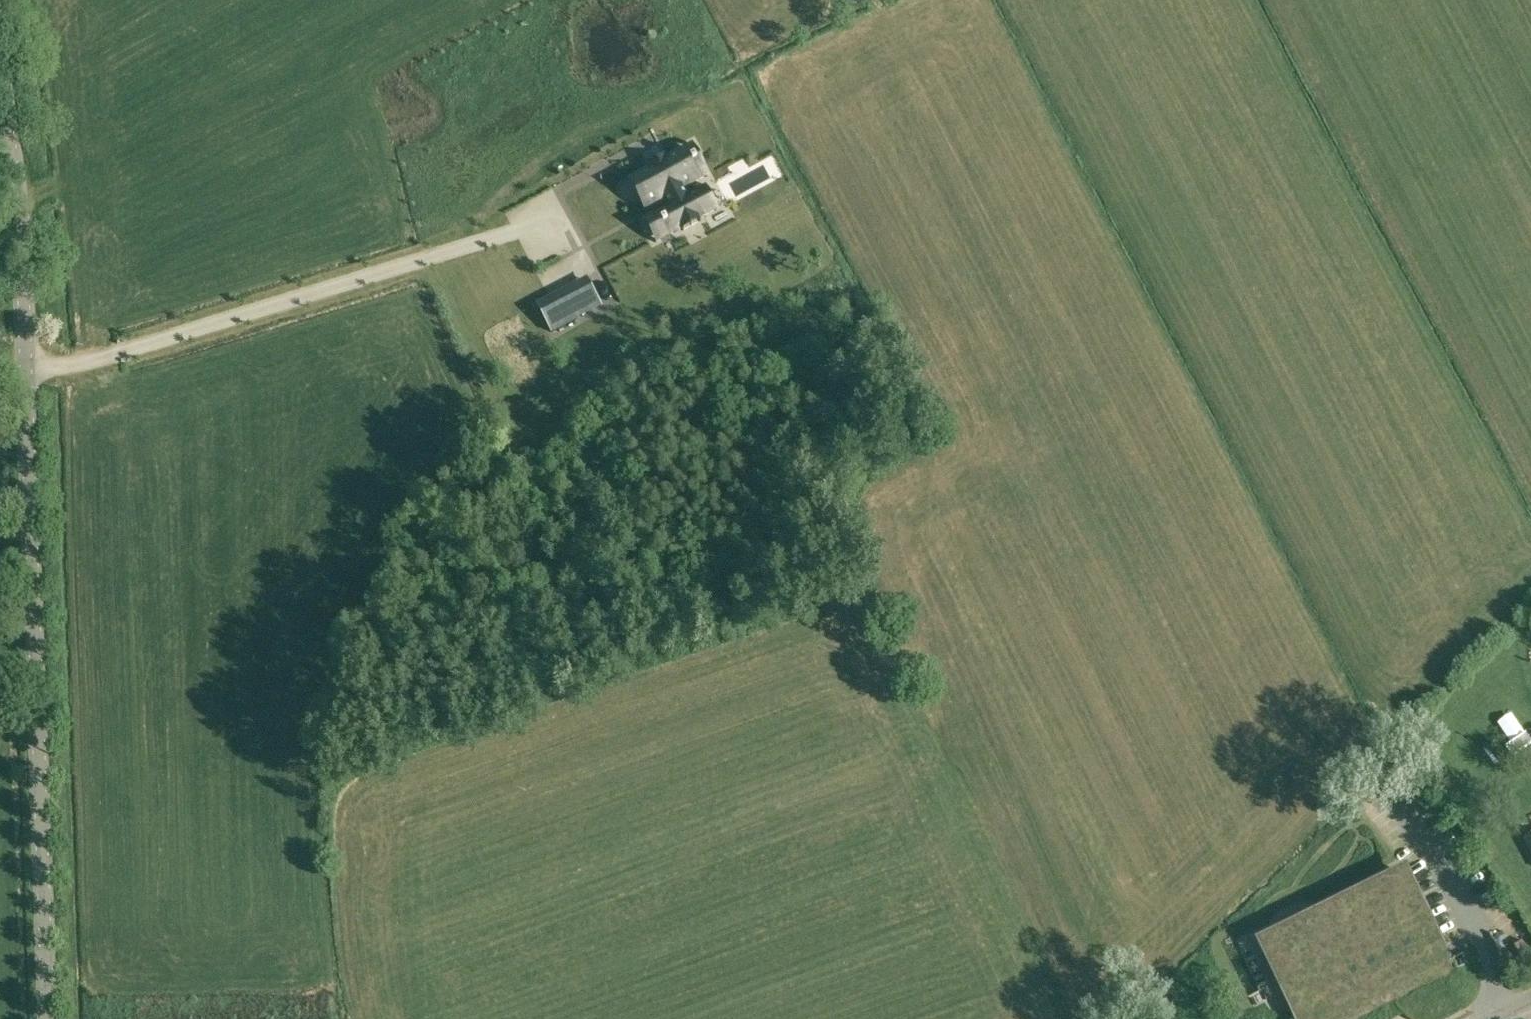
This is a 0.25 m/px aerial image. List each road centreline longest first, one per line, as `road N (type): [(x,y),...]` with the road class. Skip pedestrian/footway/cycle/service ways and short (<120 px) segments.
road 1 (unclassified): [(48,1018),(21,235),(0,74)]

